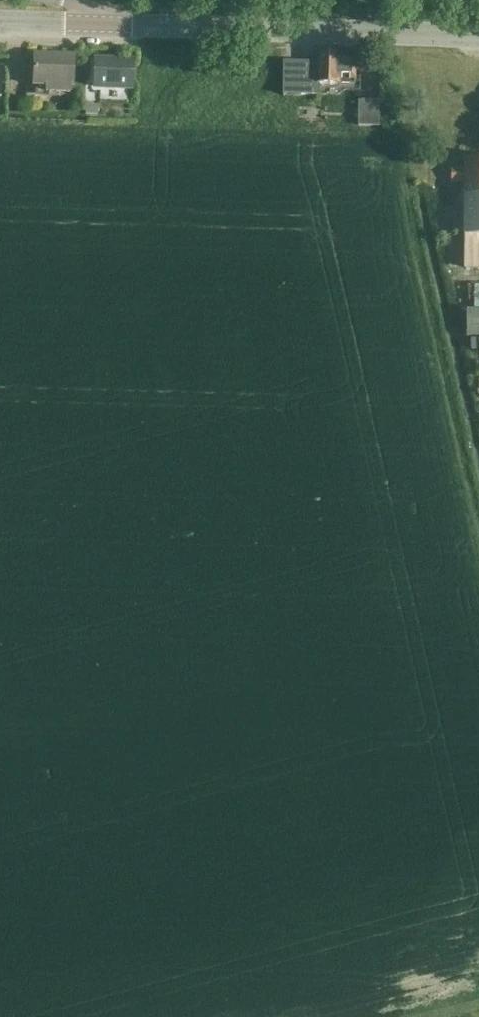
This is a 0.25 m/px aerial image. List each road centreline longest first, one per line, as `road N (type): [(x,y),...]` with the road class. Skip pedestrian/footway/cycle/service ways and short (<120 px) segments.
road 1 (tertiary): [(103,26),(478,37)]

